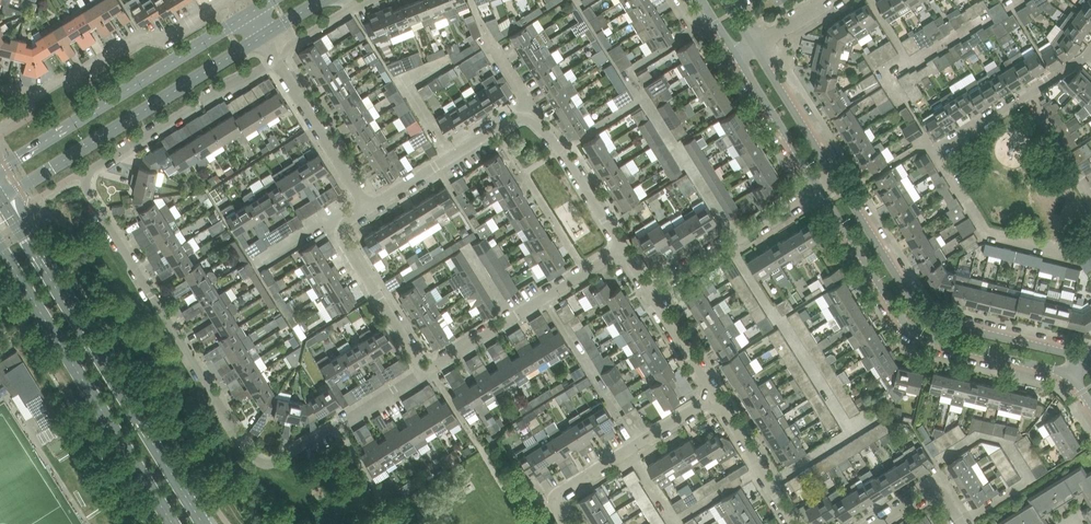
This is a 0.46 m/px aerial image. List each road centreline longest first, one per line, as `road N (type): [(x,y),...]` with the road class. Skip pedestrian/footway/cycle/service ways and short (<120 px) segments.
road 1 (residential): [(429,368),(263,464),(90,197),(91,170),(276,62)]
road 2 (primary): [(202,523),(1,202)]
road 3 (tertiary): [(820,189),(908,329),(929,343),(1068,377)]
road 4 (tertiary): [(1083,364),(936,322),(919,310),(835,180)]
road 5 (primary): [(0,249),(172,523)]
road 6 (tertiary): [(1,202),(260,38)]
road 7 (tertiary): [(246,15),(0,171)]
road 8 (residential): [(429,368),(623,249)]
road 9 (residential): [(34,94),(139,34),(160,39),(226,0)]
road 10 (residential): [(565,523),(560,494),(714,396)]
road 11 (residential): [(1090,246),(1078,254),(984,229),(936,152)]
road 12 (residential): [(651,294),(820,189)]
road 13 (residential): [(429,368),(344,243),(350,219),(367,207)]
road 14 (residential): [(367,207),(524,117)]
road 15 (residential): [(367,207),(276,62)]
road 16 (residential): [(623,249),(562,151),(524,117)]
road 17 (tertiary): [(835,180),(754,47)]
road 18 (tertiary): [(738,57),(820,189)]
road 19 (residential): [(794,523),(714,396)]
road 20 (residential): [(1027,94),(1090,197)]
road 21 (residential): [(714,396),(651,294)]

